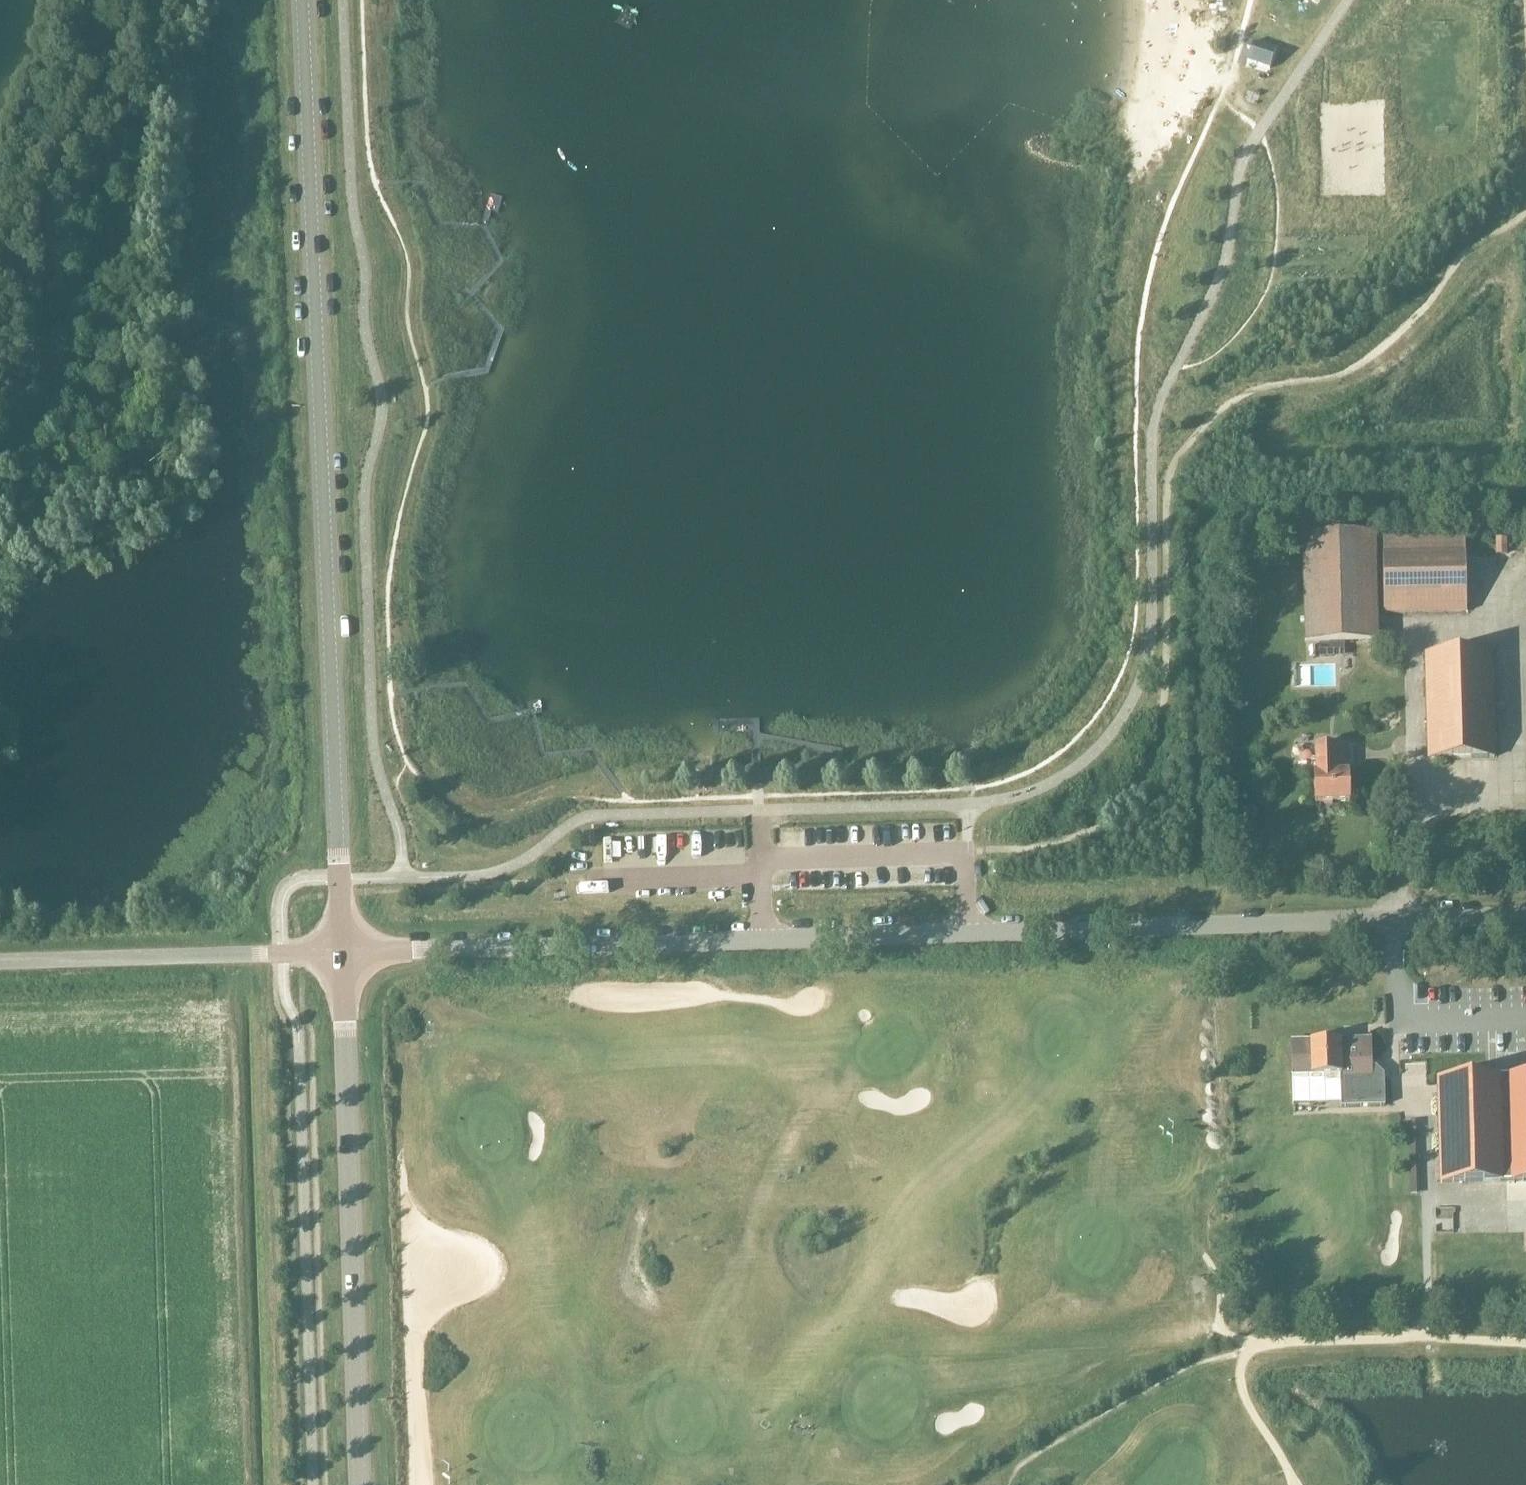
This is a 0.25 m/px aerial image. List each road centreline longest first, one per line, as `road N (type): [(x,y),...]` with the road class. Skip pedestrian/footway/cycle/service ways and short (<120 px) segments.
road 1 (unclassified): [(1525,916),(341,952)]
road 2 (track): [(963,852),(1071,839),(1118,806),(1140,774),(1164,689),(1167,483),(1200,427),(1253,388),(1355,367),(1402,330),(1469,249),(1525,208)]
road 3 (unclassified): [(341,952),(302,0)]
road 4 (track): [(1009,1484),(1032,1454),(1196,1362),(1305,1340),(1525,1342)]
road 5 (unclassified): [(359,1484),(341,952)]
road 6 (track): [(0,476),(59,384),(68,318),(50,206),(98,97),(126,0)]
road 7 (track): [(1165,505),(1525,496)]
road 8 (unclassified): [(341,952),(0,961)]
road 9 (track): [(1291,1484),(1244,1396),(1240,1370),(1250,1349),(1219,1326),(1219,1287),(1204,1253)]

